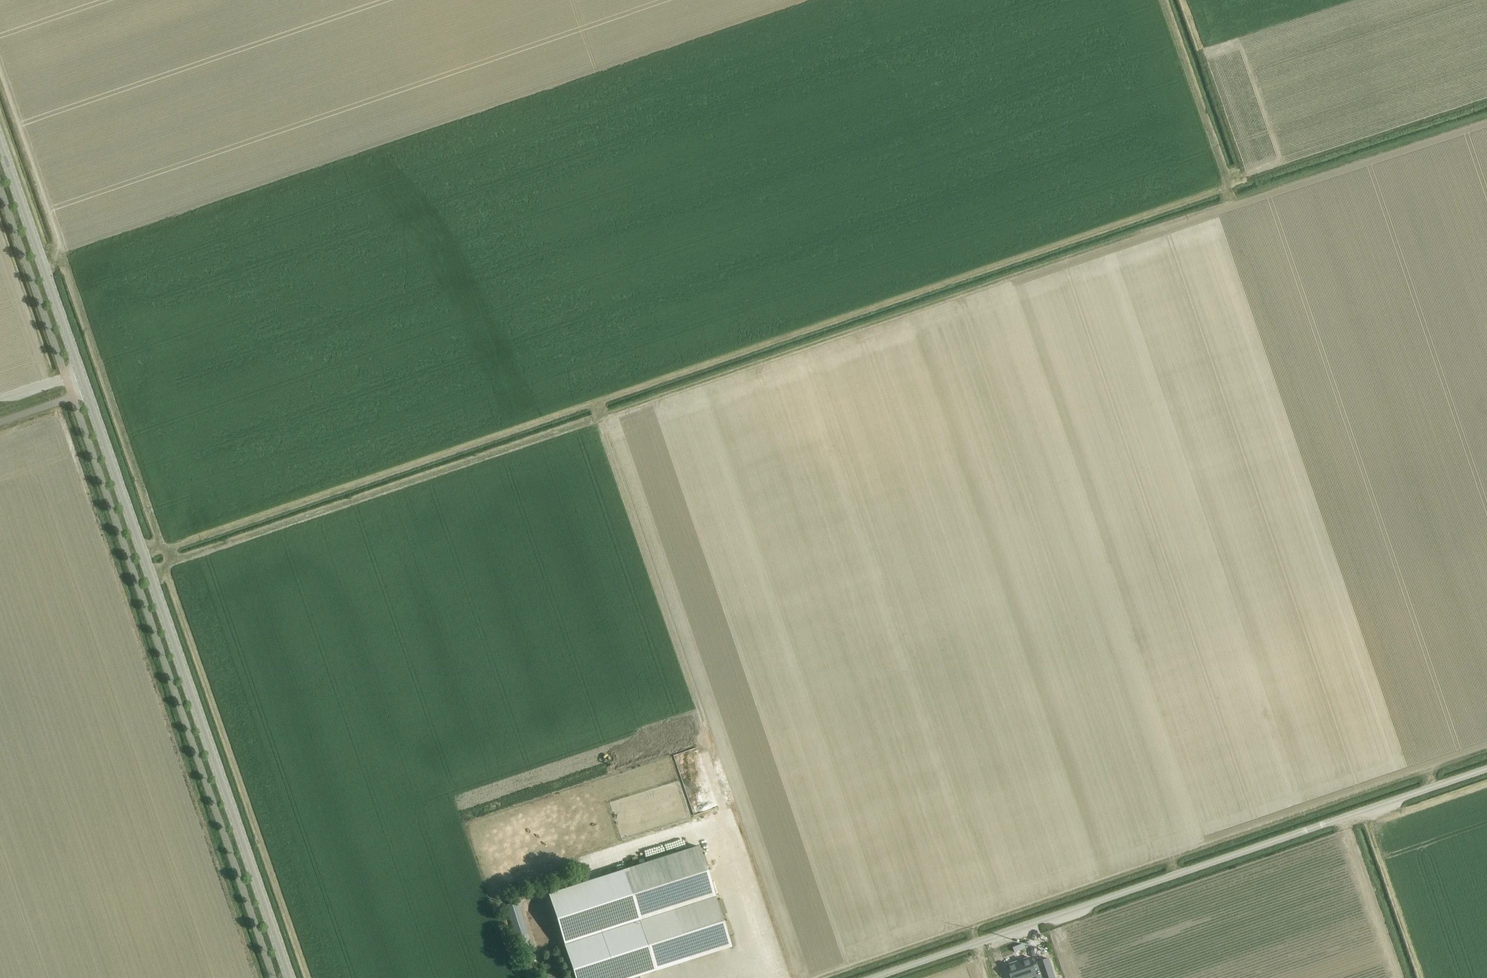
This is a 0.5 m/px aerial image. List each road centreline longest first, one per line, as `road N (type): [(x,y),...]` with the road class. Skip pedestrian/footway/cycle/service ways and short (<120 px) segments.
road 1 (unclassified): [(877,977),(1486,769)]
road 2 (secondary): [(288,977),(80,372)]
road 3 (secondary): [(80,372),(0,152)]

